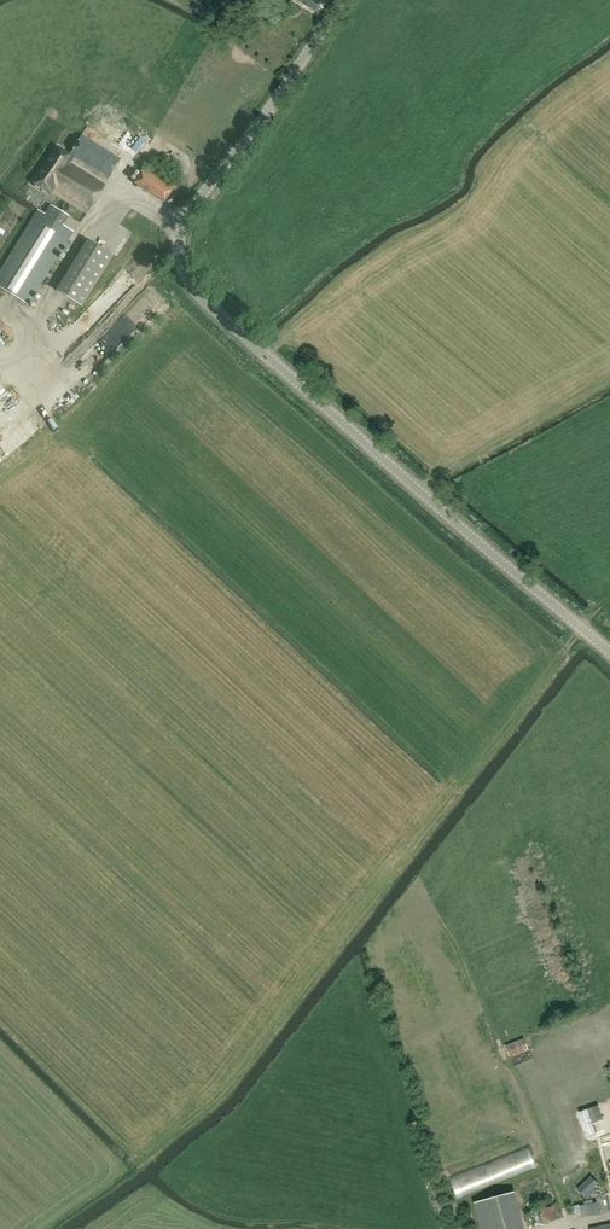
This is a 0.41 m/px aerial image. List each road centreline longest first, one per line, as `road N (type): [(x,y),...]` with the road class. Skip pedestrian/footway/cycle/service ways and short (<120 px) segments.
road 1 (unclassified): [(609,653),(273,364),(205,301),(182,265),(184,217),(339,0)]

